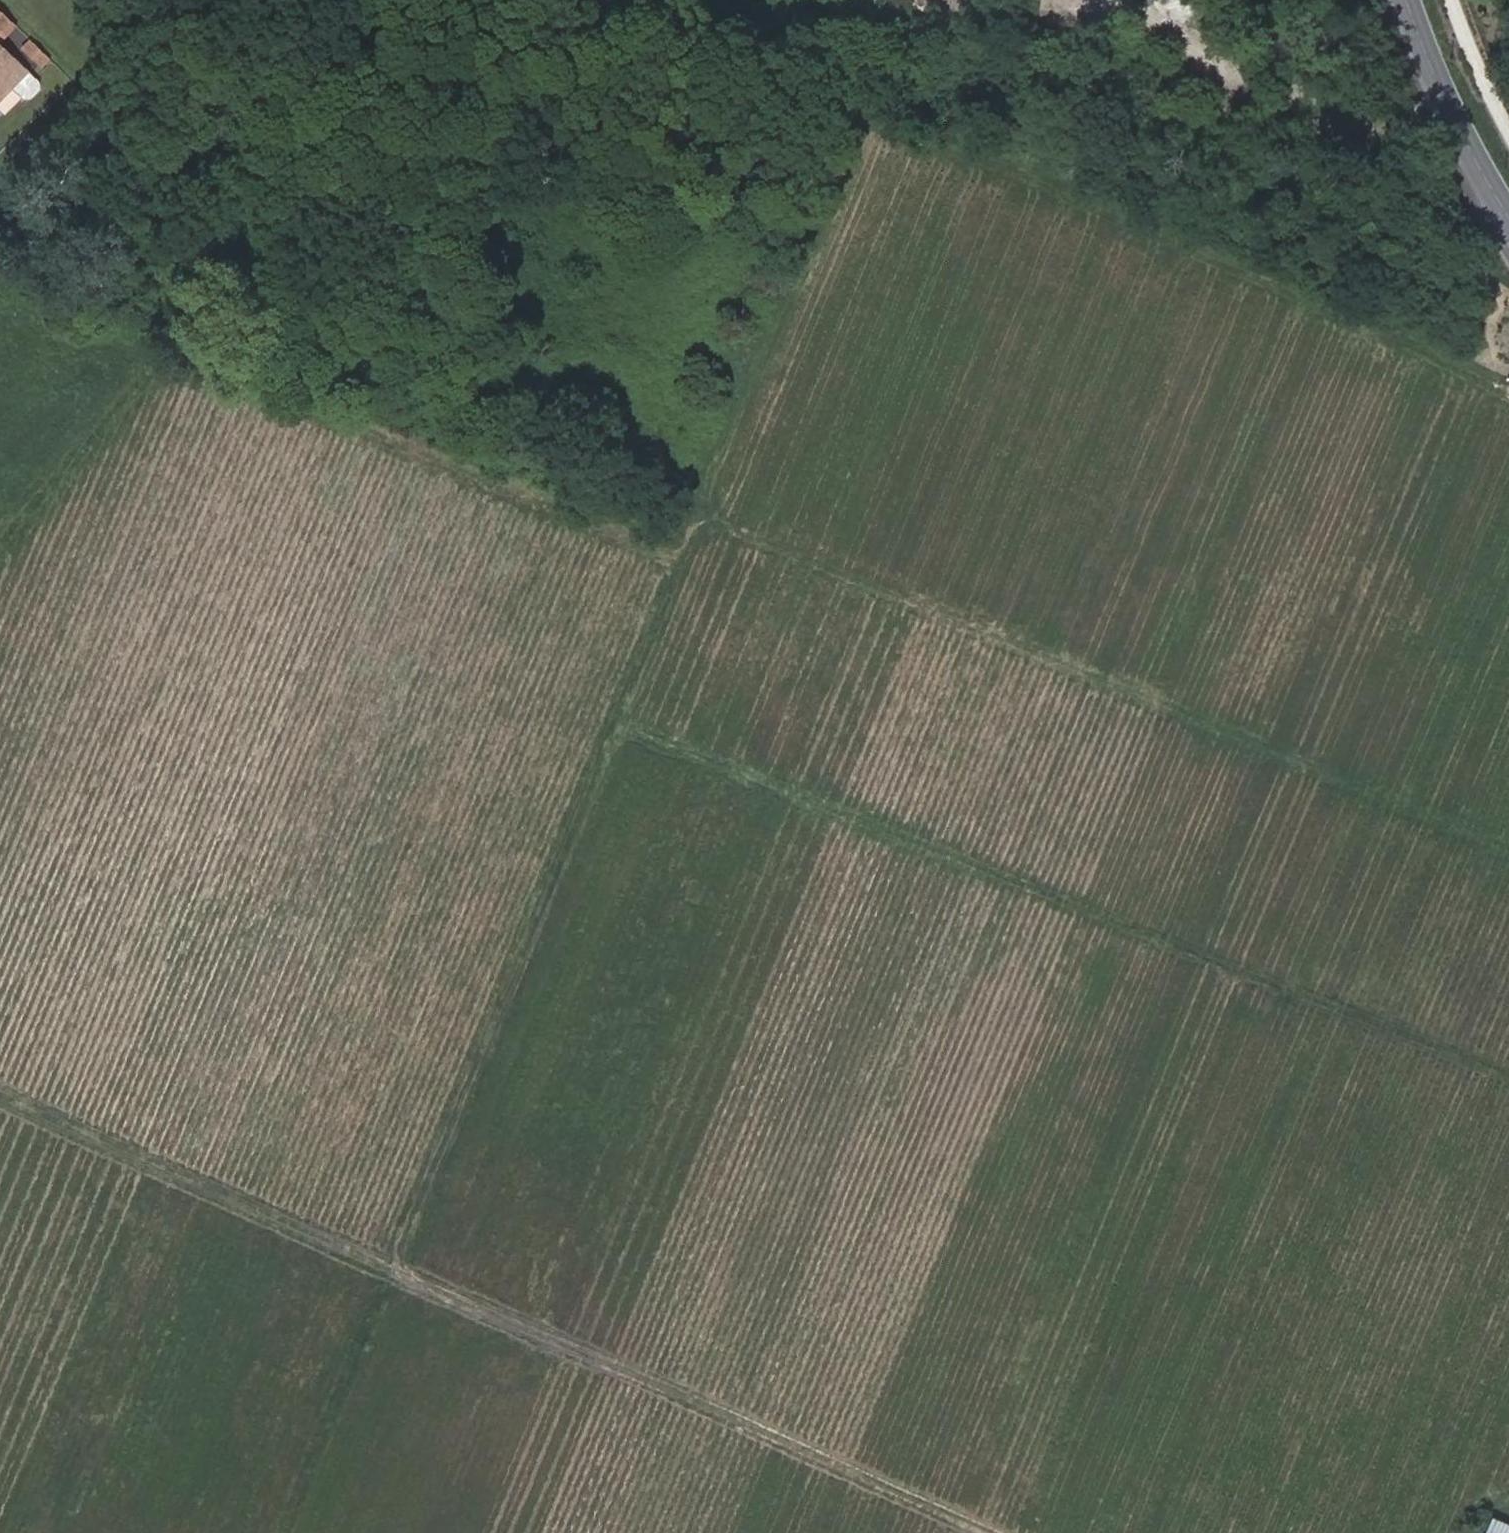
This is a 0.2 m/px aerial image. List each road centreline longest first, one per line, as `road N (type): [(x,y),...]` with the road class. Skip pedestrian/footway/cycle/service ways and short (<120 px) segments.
road 1 (track): [(991,1532),(0,1093)]
road 2 (residential): [(1508,261),(1488,229),(1410,0)]

